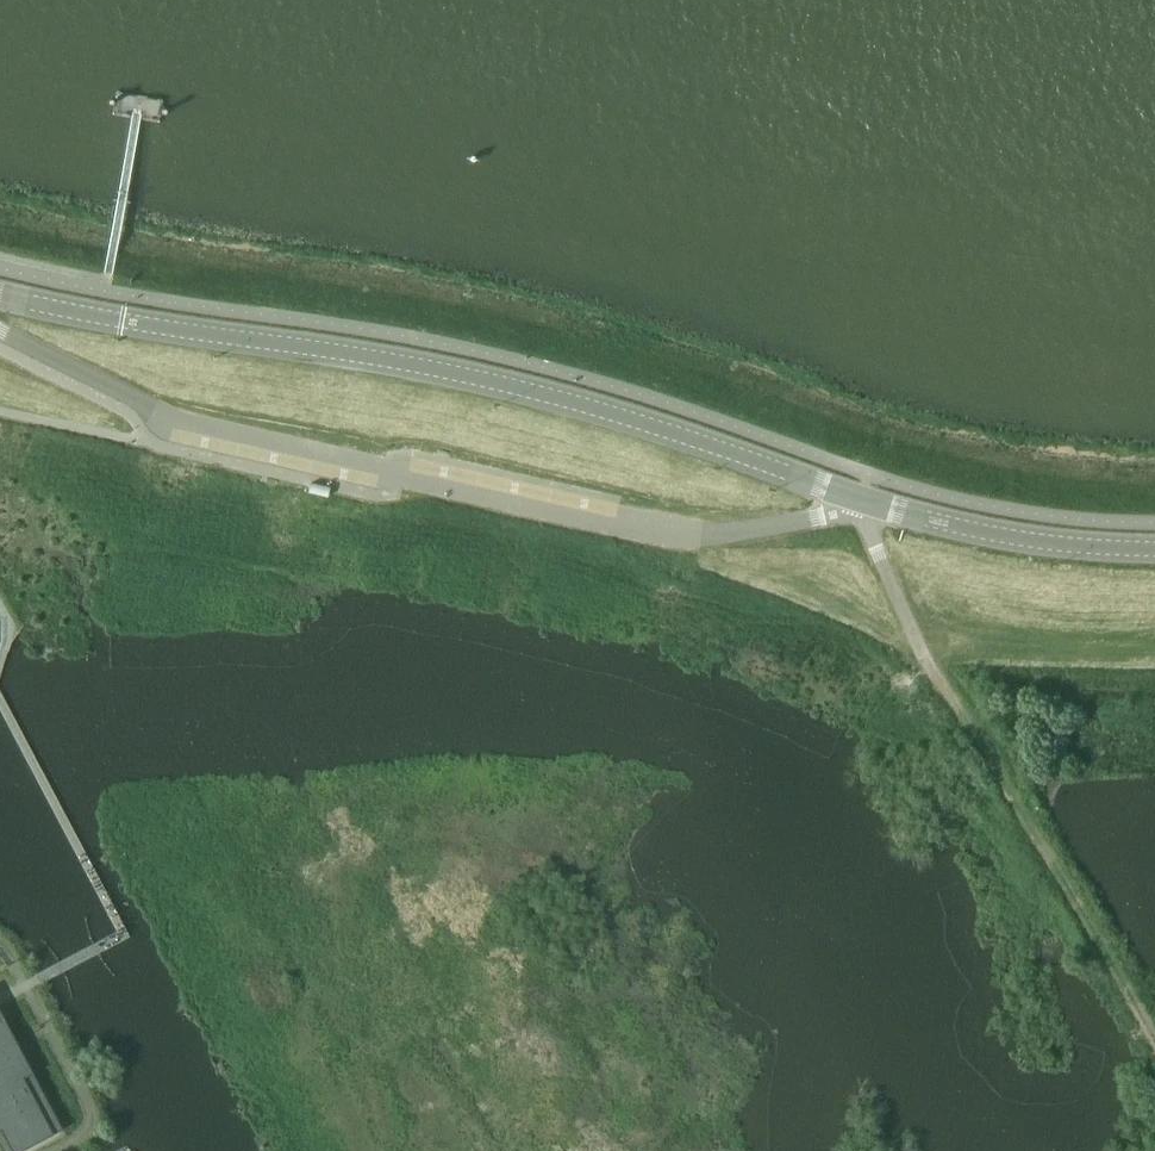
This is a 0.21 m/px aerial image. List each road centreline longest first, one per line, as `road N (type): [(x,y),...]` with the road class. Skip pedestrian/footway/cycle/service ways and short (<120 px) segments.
road 1 (tertiary): [(1154,548),(1014,536),(935,520),(645,423),(419,365),(0,295)]
road 2 (track): [(1154,1041),(949,701)]

